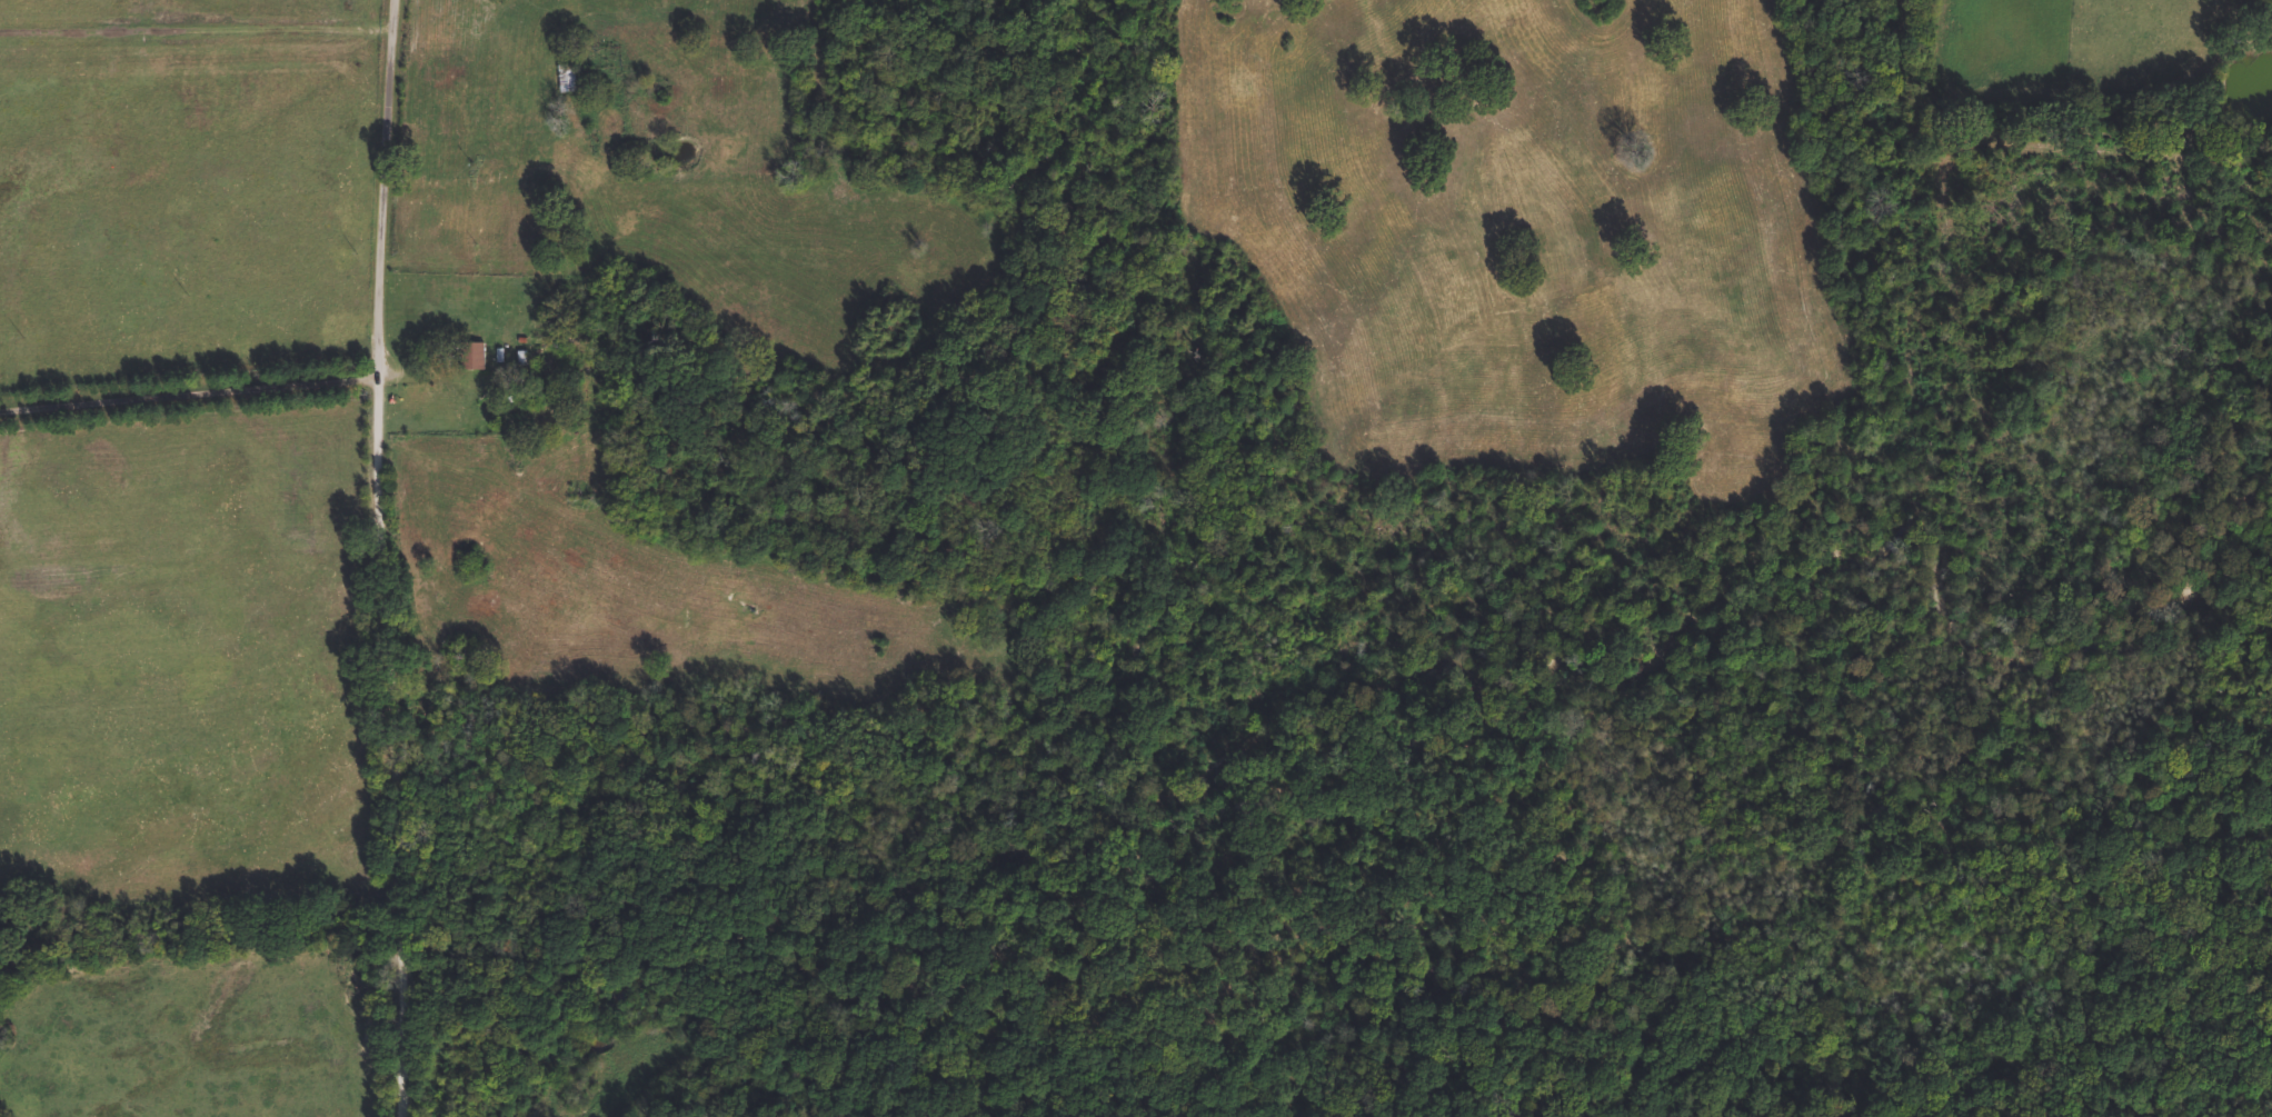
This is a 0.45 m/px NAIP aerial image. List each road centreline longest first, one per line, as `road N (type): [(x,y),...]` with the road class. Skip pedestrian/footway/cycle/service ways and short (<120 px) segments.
road 1 (residential): [(422,1116),(388,233),(406,0)]

